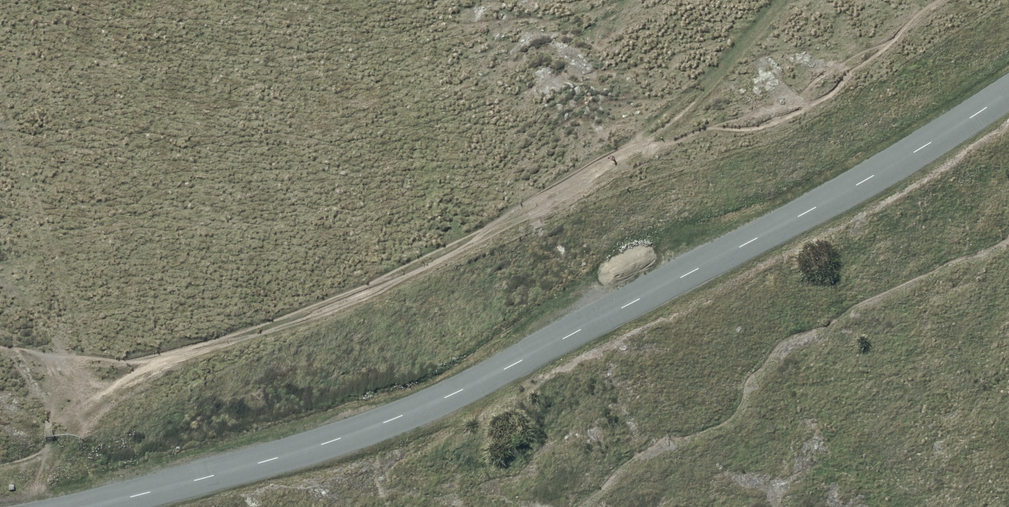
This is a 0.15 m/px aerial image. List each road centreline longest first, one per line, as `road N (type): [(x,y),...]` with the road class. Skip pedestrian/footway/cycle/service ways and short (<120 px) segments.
road 1 (unclassified): [(87,506),(300,451),(425,406),(765,234),(1008,92)]
road 2 (track): [(567,191),(361,294),(179,357),(77,409)]
road 3 (track): [(567,191),(699,99),(789,0)]

